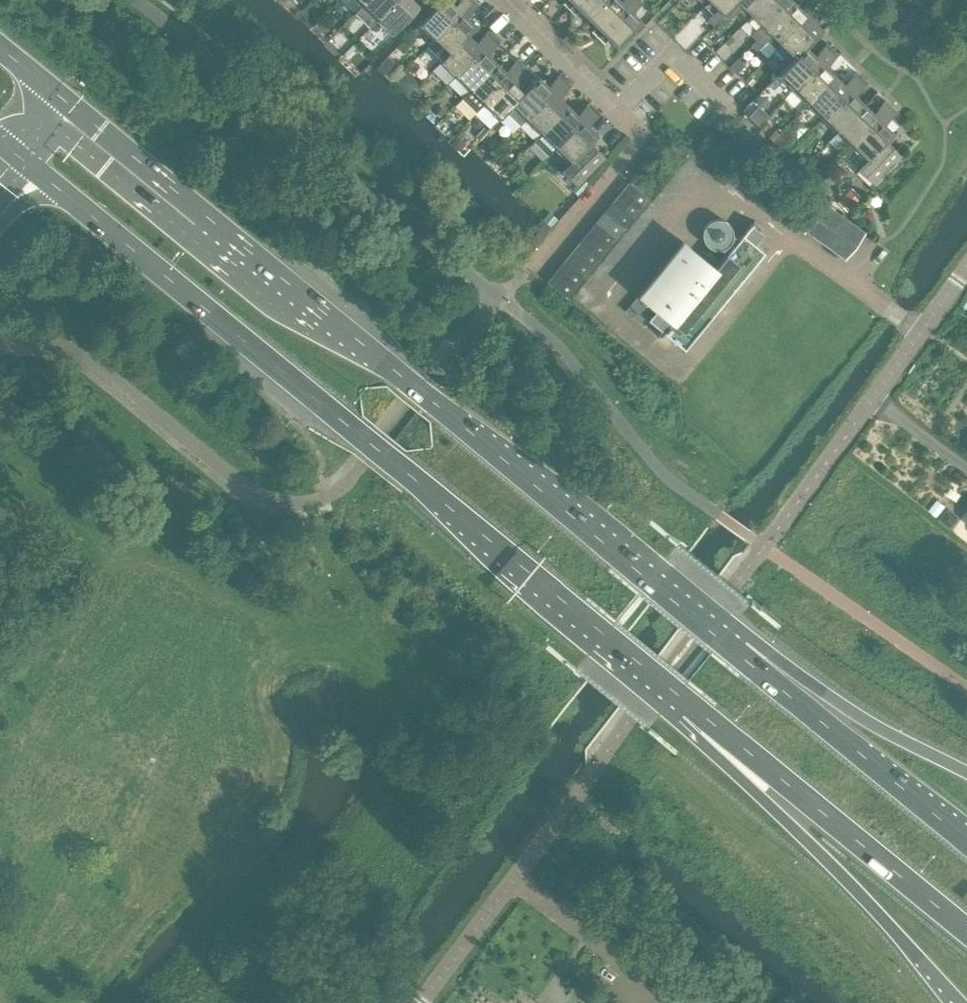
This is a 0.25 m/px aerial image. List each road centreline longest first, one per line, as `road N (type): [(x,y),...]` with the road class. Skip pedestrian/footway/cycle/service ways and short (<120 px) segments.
road 1 (primary): [(740,653),(65,100)]
road 2 (primary): [(41,176),(689,702)]
road 3 (primary): [(689,702),(713,752),(789,821),(959,1002)]
road 4 (primary): [(689,702),(966,931)]
road 5 (primary): [(966,840),(740,653)]
road 6 (primary): [(966,773),(789,671),(740,653)]
road 7 (unclassified): [(823,467),(966,271)]
road 8 (residential): [(519,277),(642,134),(616,110)]
road 9 (residential): [(616,110),(672,56),(729,110)]
road 10 (residential): [(616,110),(505,0)]
road 11 (unclassified): [(423,1002),(513,879)]

